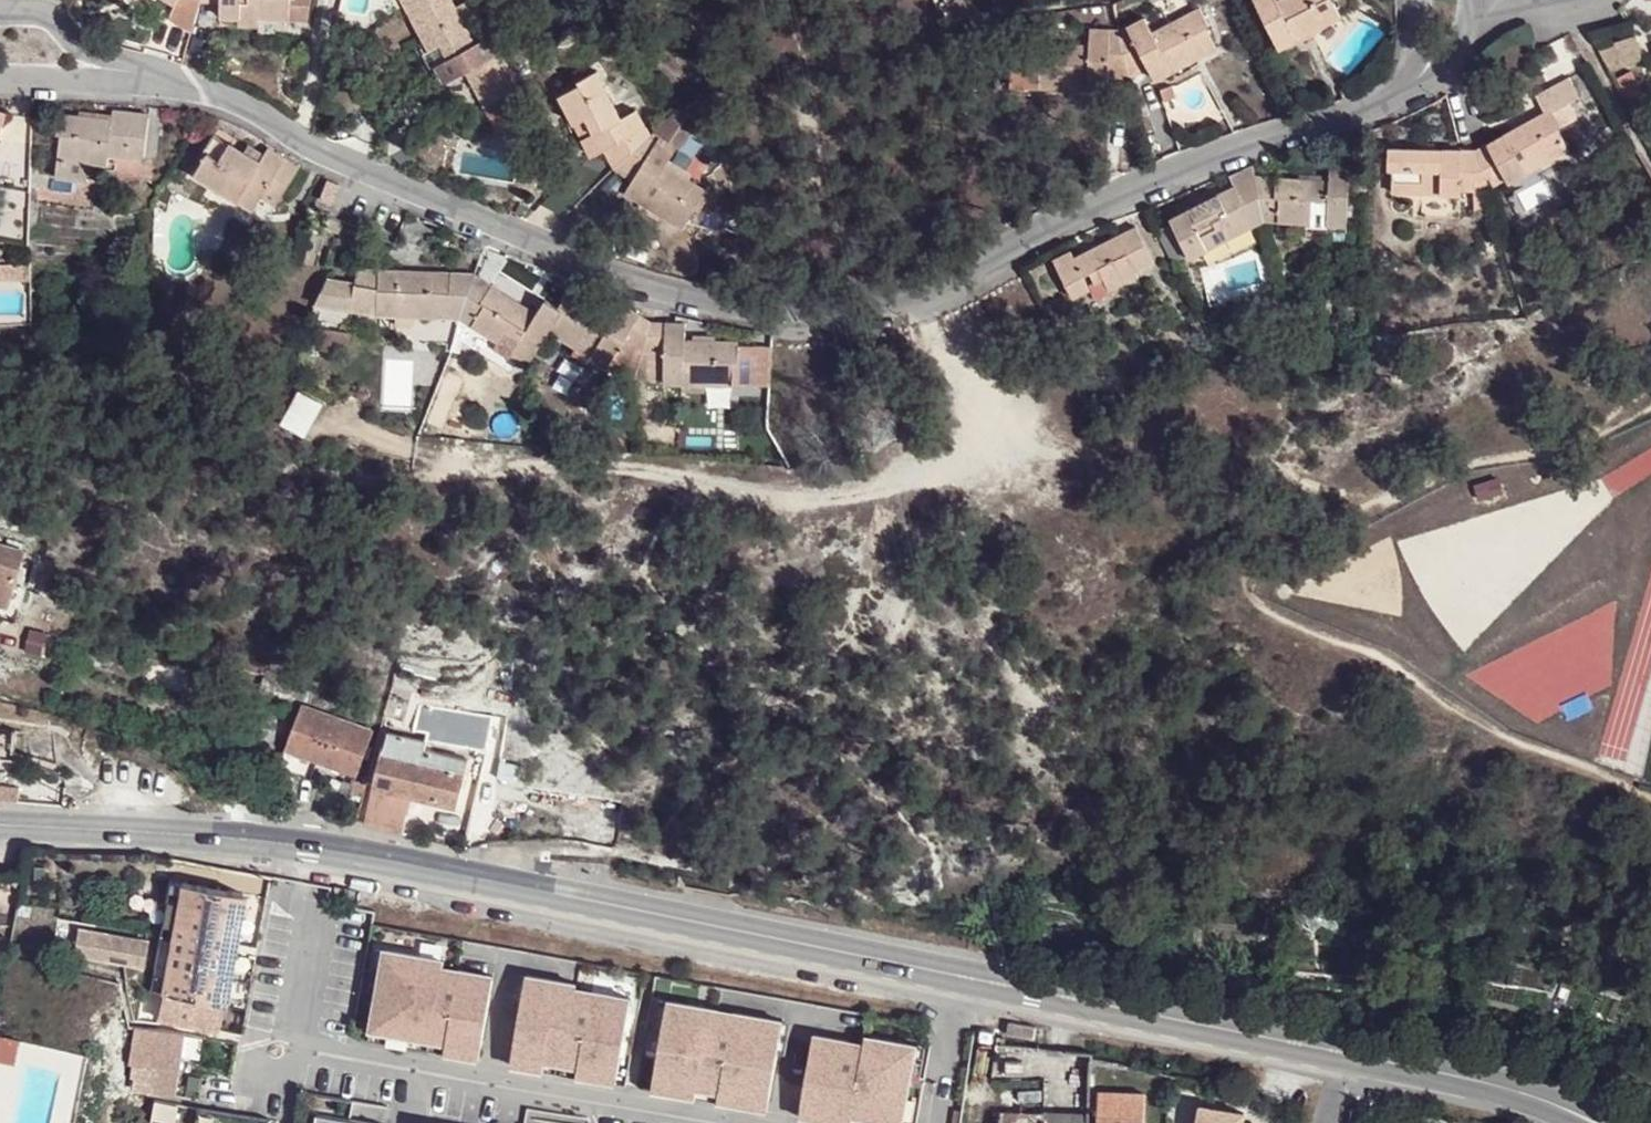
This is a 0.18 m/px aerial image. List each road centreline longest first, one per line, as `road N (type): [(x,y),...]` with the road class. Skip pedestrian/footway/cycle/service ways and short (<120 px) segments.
road 1 (residential): [(123,65),(181,81),(396,183),(655,286),(738,312),(815,318),(928,298),(1227,145),(1398,92)]
road 2 (tertiary): [(0,823),(368,856),(1340,1050)]
road 3 (tertiary): [(1340,1050),(1541,1099)]
road 4 (residential): [(1398,92),(1445,66),(1470,36),(1476,0)]
road 5 (residential): [(123,65),(86,75),(0,72)]

